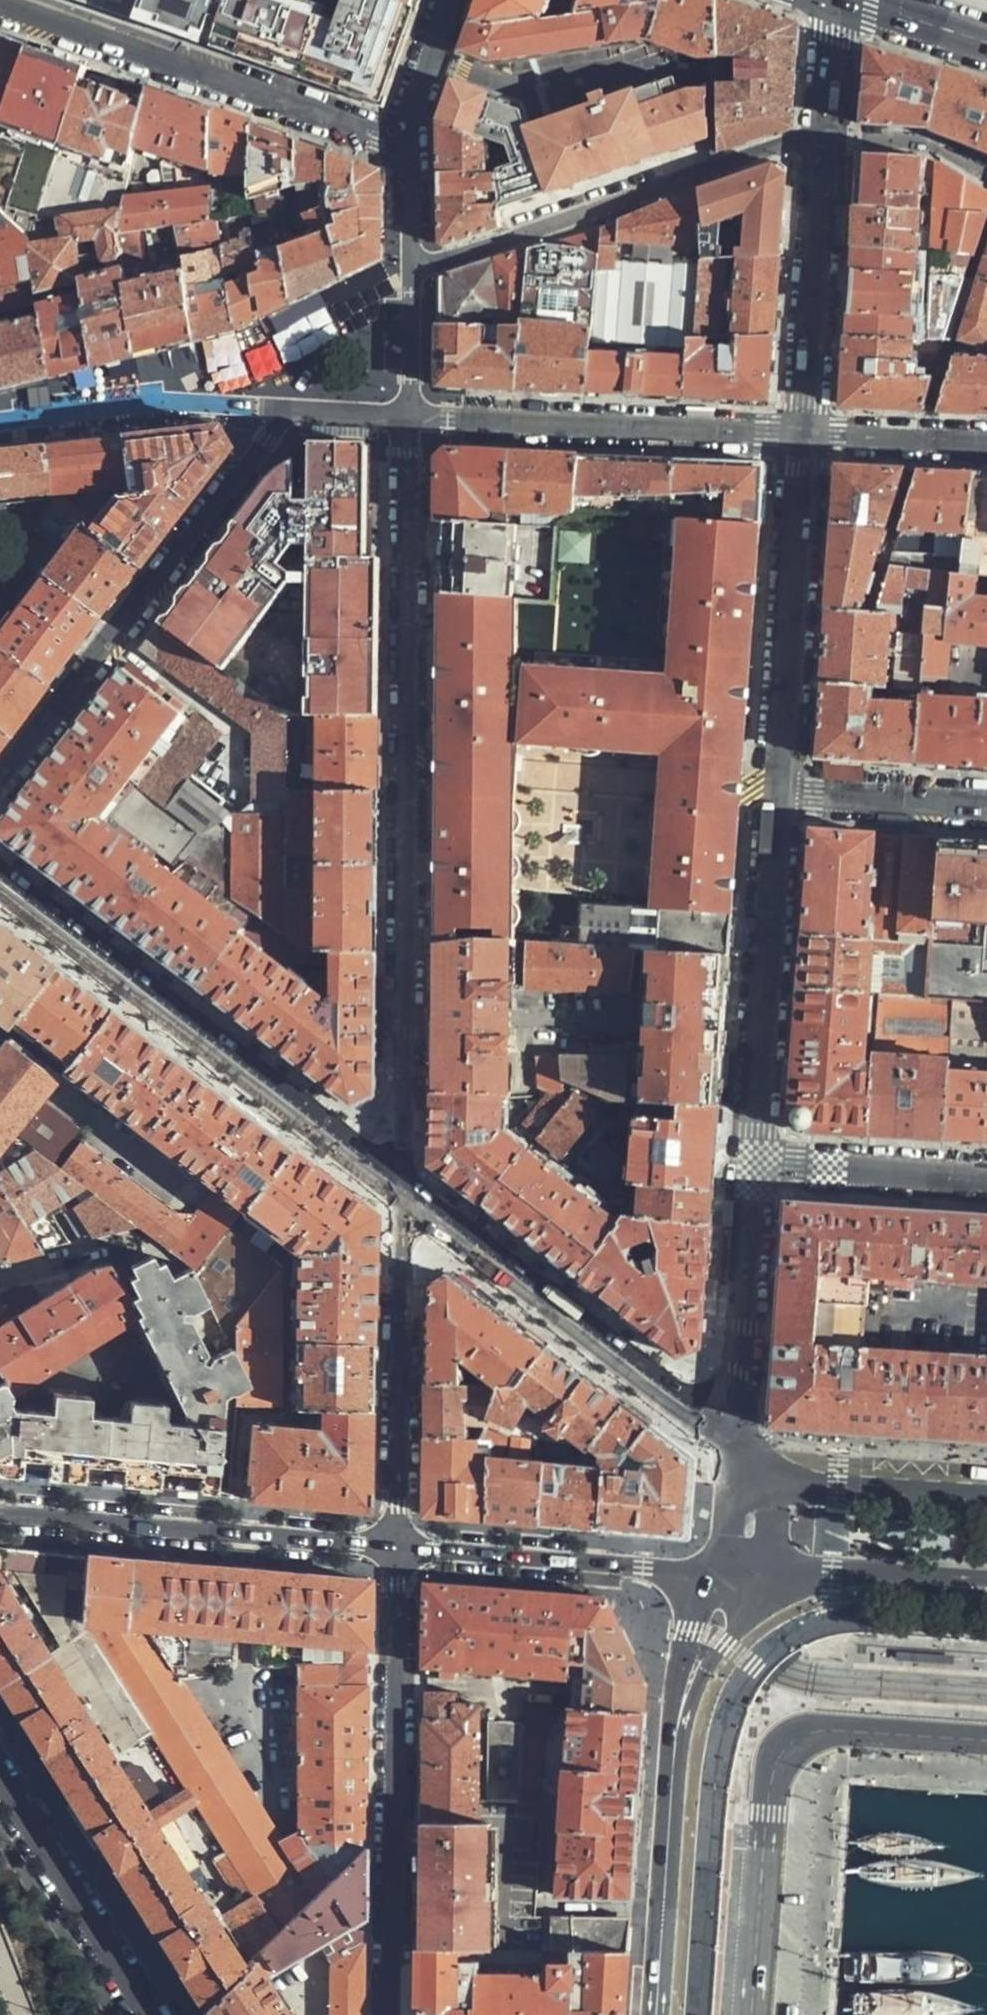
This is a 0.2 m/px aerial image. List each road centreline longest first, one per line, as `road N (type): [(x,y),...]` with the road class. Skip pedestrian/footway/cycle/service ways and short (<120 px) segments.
road 1 (residential): [(402,1189),(408,420)]
road 2 (secondary): [(402,1189),(0,880)]
road 3 (residential): [(0,796),(289,415)]
road 4 (residential): [(391,2014),(401,1551)]
road 5 (secondary): [(750,1473),(677,1406),(402,1189)]
road 6 (residential): [(411,275),(786,147),(828,140)]
road 7 (residential): [(0,1),(407,139)]
road 8 (tertiary): [(0,1515),(401,1551)]
road 9 (residential): [(408,420),(806,436)]
road 10 (residential): [(758,1163),(785,795)]
road 11 (residential): [(401,1551),(402,1189)]
road 12 (residential): [(785,795),(806,436)]
road 13 (tertiary): [(401,1551),(643,1573),(741,1569)]
road 14 (residential): [(750,1473),(737,1421),(758,1163)]
road 15 (secondary): [(678,1713),(657,2014)]
road 16 (residential): [(806,436),(828,140)]
road 17 (residential): [(0,421),(106,409),(289,415)]
road 18 (residential): [(0,1780),(150,2014)]
road 19 (secondary): [(741,1569),(986,1583)]
road 20 (secondary): [(986,1501),(750,1473)]
road 21 (residential): [(758,1163),(986,1179)]
road 22 (residential): [(986,808),(785,795)]
road 23 (residential): [(806,436),(986,444)]
road 24 (secondary): [(741,1569),(687,1632),(678,1713)]
road 25 (secondary): [(678,1713),(726,1644),(741,1569)]
road 26 (residential): [(407,139),(452,0)]
road 27 (residential): [(408,420),(411,275)]
road 28 (residential): [(828,140),(836,0)]
road 29 (primary): [(986,42),(855,0)]
road 30 (residential): [(411,275),(407,139)]

